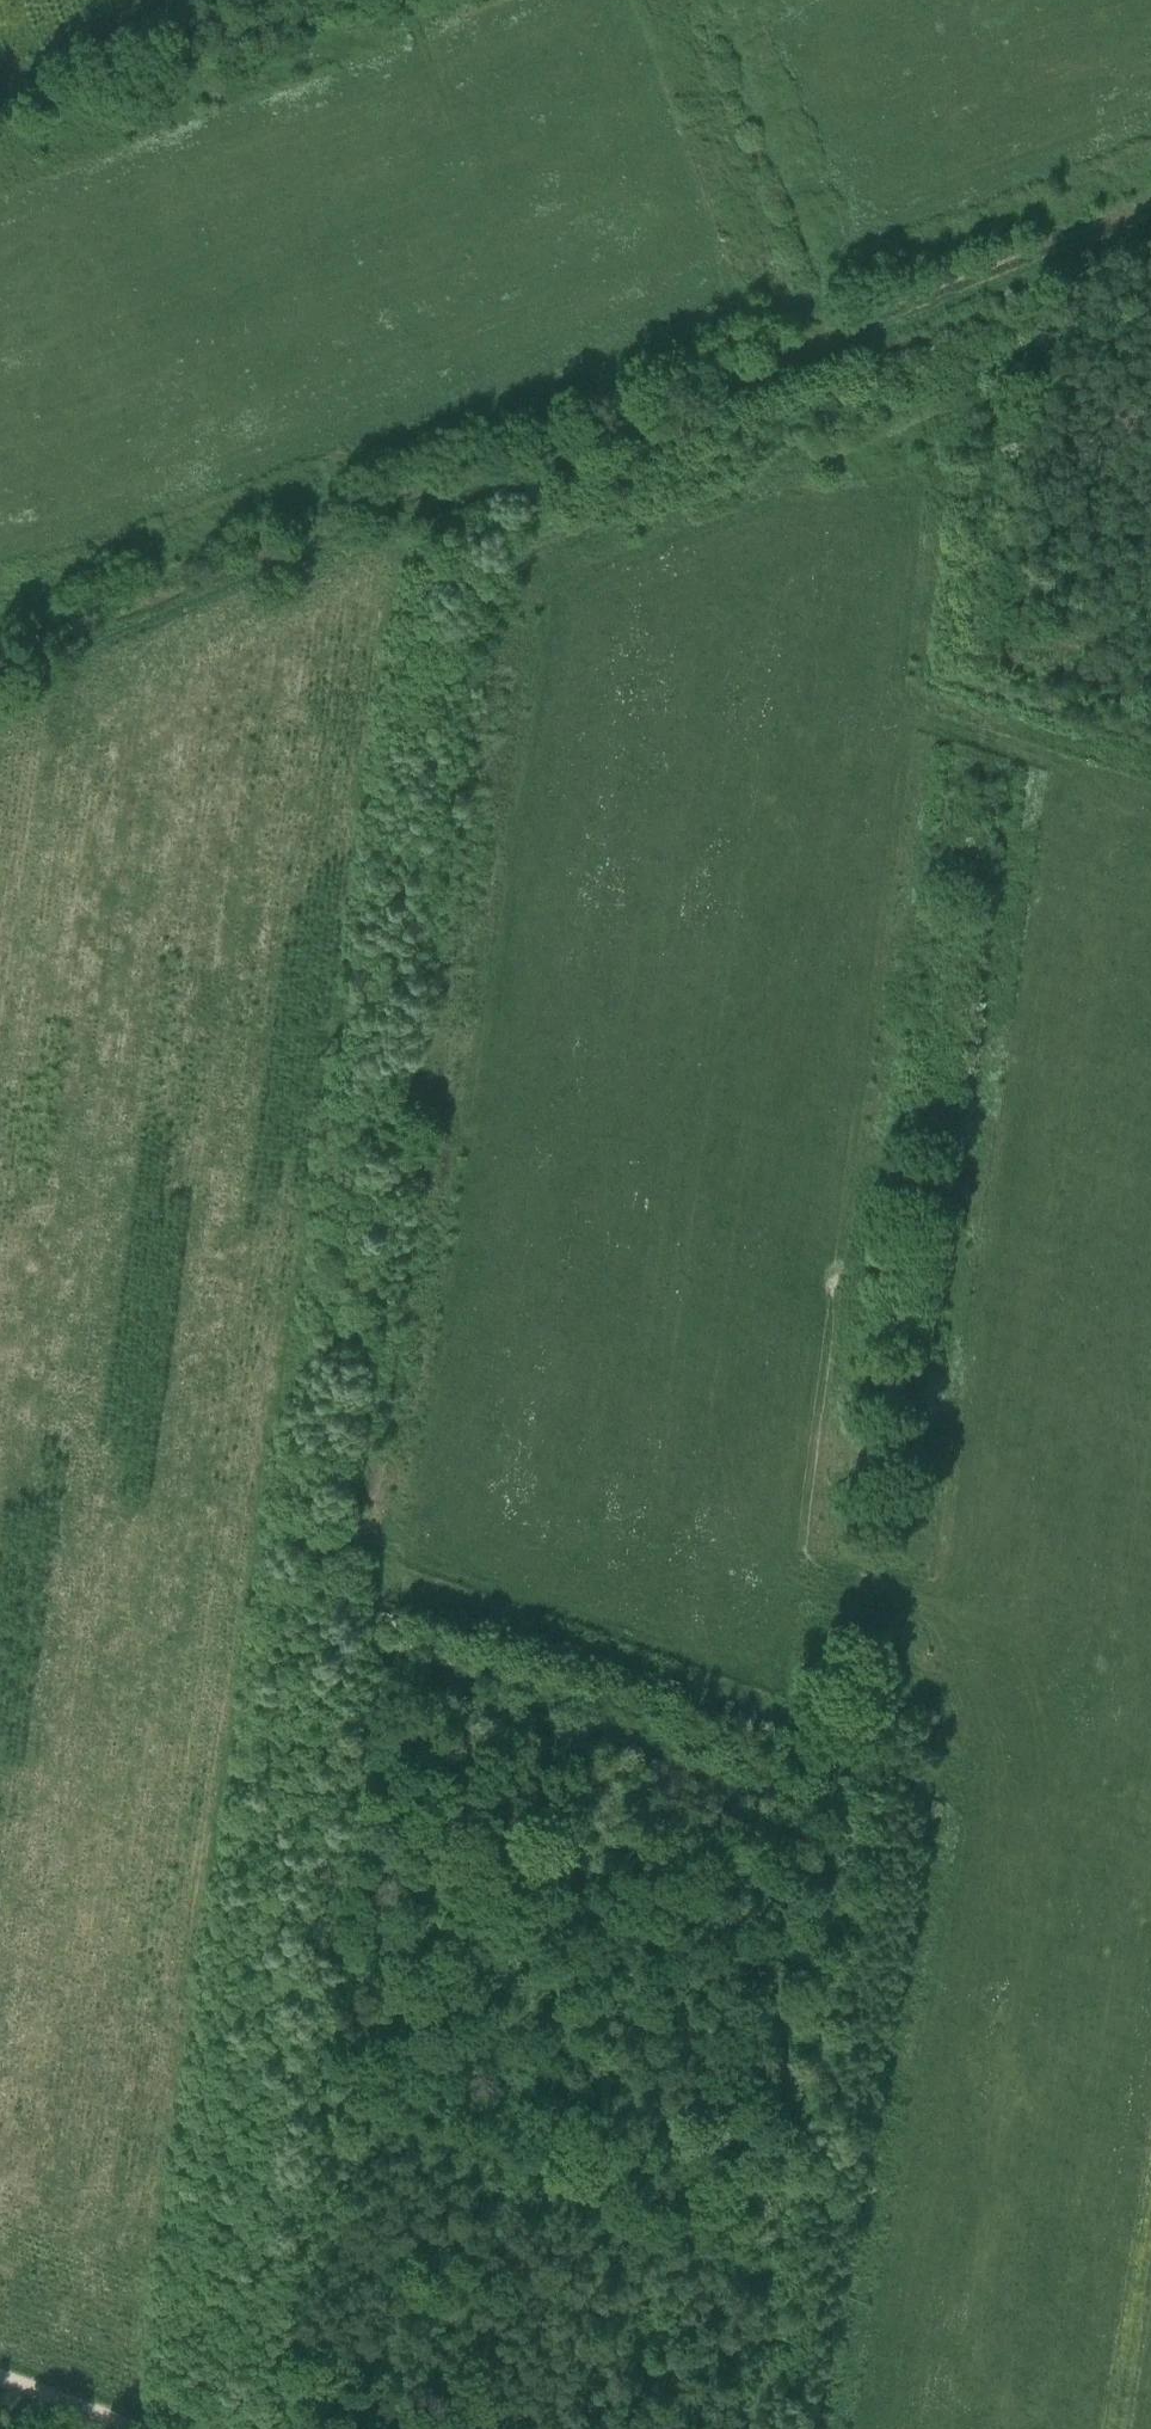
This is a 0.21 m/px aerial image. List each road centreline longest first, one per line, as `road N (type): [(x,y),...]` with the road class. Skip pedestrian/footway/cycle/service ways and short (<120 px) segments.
road 1 (track): [(1150,225),(0,681)]
road 2 (track): [(127,2428),(0,2383)]

